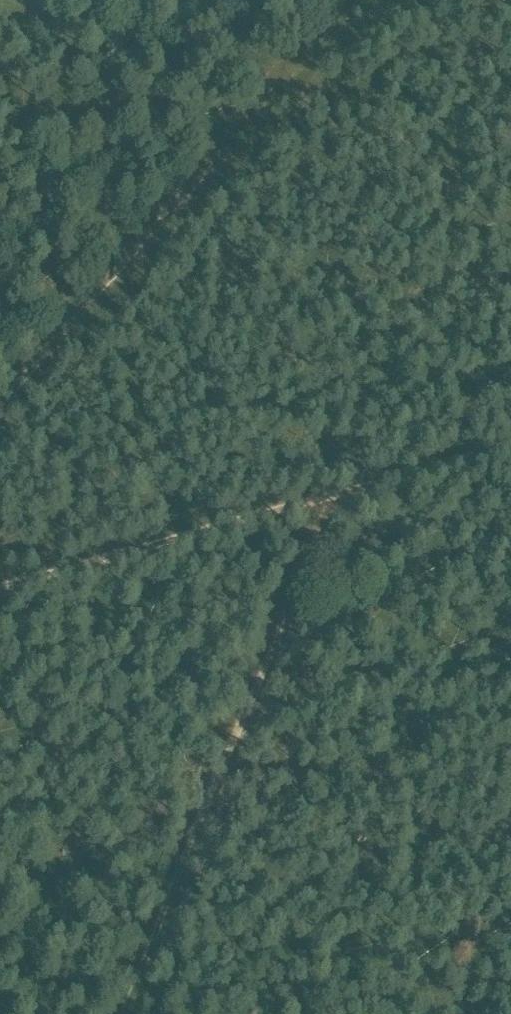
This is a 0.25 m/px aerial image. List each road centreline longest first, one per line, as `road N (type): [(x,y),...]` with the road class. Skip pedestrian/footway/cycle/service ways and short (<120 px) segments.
road 1 (track): [(115,1013),(330,498)]
road 2 (track): [(0,585),(330,498)]
road 3 (track): [(330,498),(510,447)]

